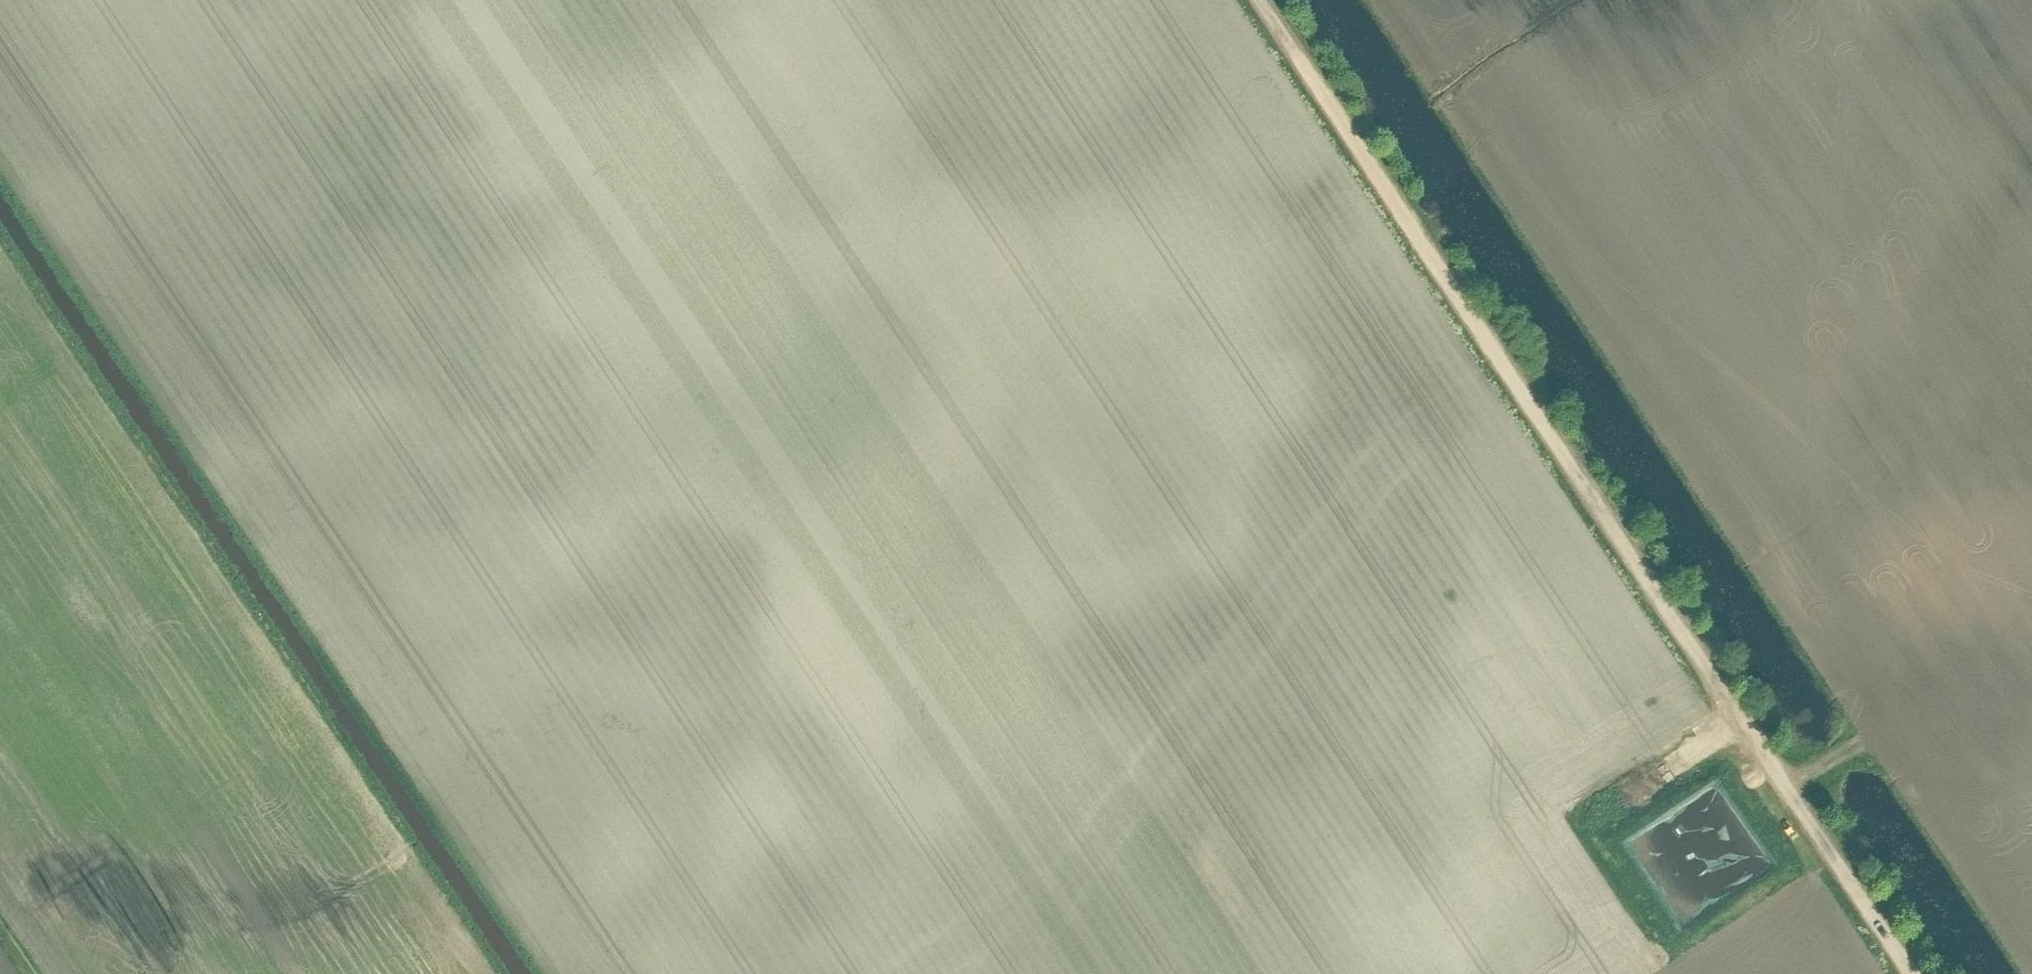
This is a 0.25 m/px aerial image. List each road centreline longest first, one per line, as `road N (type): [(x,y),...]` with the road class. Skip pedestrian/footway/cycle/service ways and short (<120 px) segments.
road 1 (unclassified): [(1910,973),(1258,0)]

